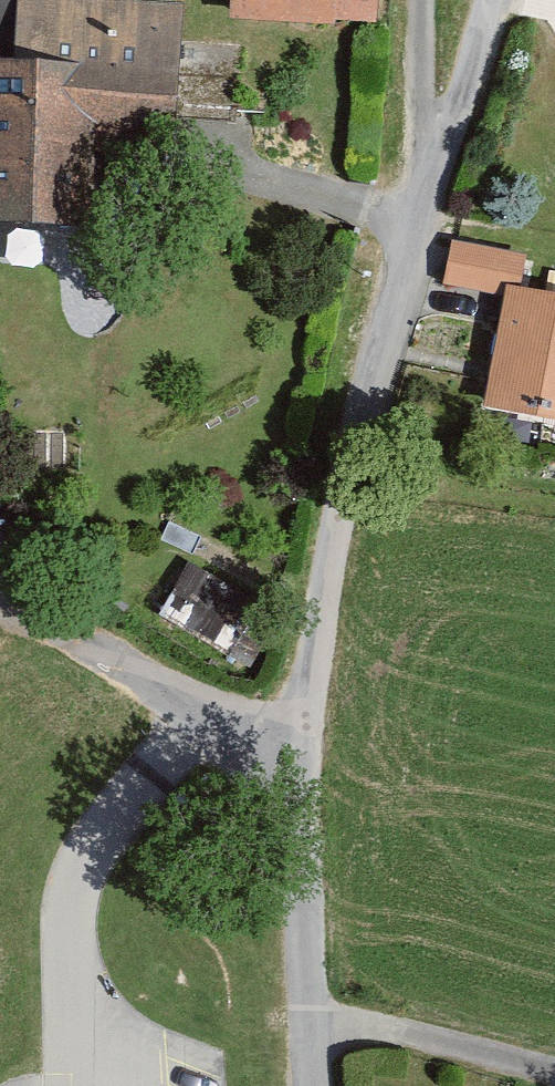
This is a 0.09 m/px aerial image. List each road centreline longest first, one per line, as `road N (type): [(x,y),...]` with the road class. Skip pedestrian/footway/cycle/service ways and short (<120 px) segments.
road 1 (track): [(291,749),(349,479),(493,0)]
road 2 (residential): [(322,1085),(291,749),(198,716),(22,602),(0,573)]

